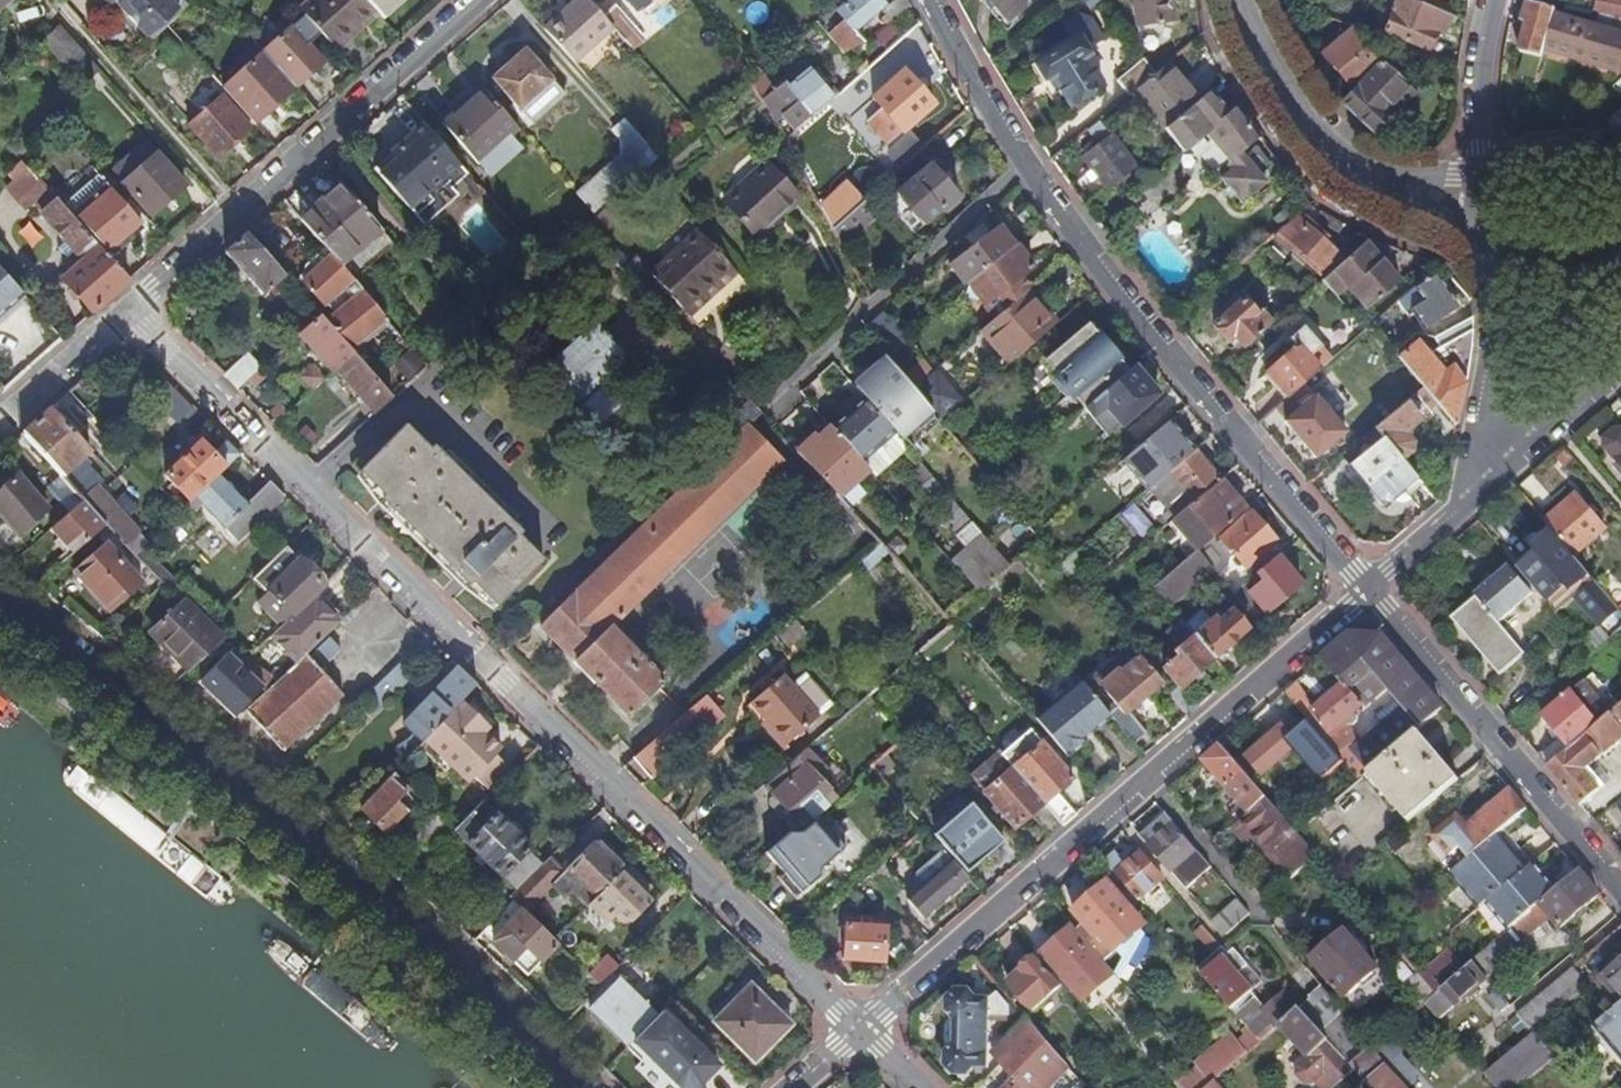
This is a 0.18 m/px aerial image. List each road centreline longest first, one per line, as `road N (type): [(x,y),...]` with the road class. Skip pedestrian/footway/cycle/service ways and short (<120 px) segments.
road 1 (residential): [(132,313),(865,1031)]
road 2 (residential): [(0,595),(333,870),(577,1087)]
road 3 (residential): [(865,1031),(1371,587)]
road 4 (residential): [(1371,587),(1120,284),(1034,163)]
road 5 (residential): [(485,0),(132,313)]
road 6 (residential): [(1620,885),(1371,587)]
road 7 (residential): [(1034,163),(764,414)]
road 8 (residential): [(1247,0),(1283,86),(1361,176),(1473,172)]
road 9 (residential): [(1473,172),(1494,261),(1488,483)]
road 10 (residential): [(1034,163),(939,0)]
road 11 (residential): [(1488,483),(1620,366)]
road 12 (residential): [(1499,0),(1487,33),(1473,172)]
road 13 (residential): [(132,313),(0,427)]
road 14 (residential): [(1371,587),(1488,483)]
road 15 (residential): [(1620,166),(1473,172)]

